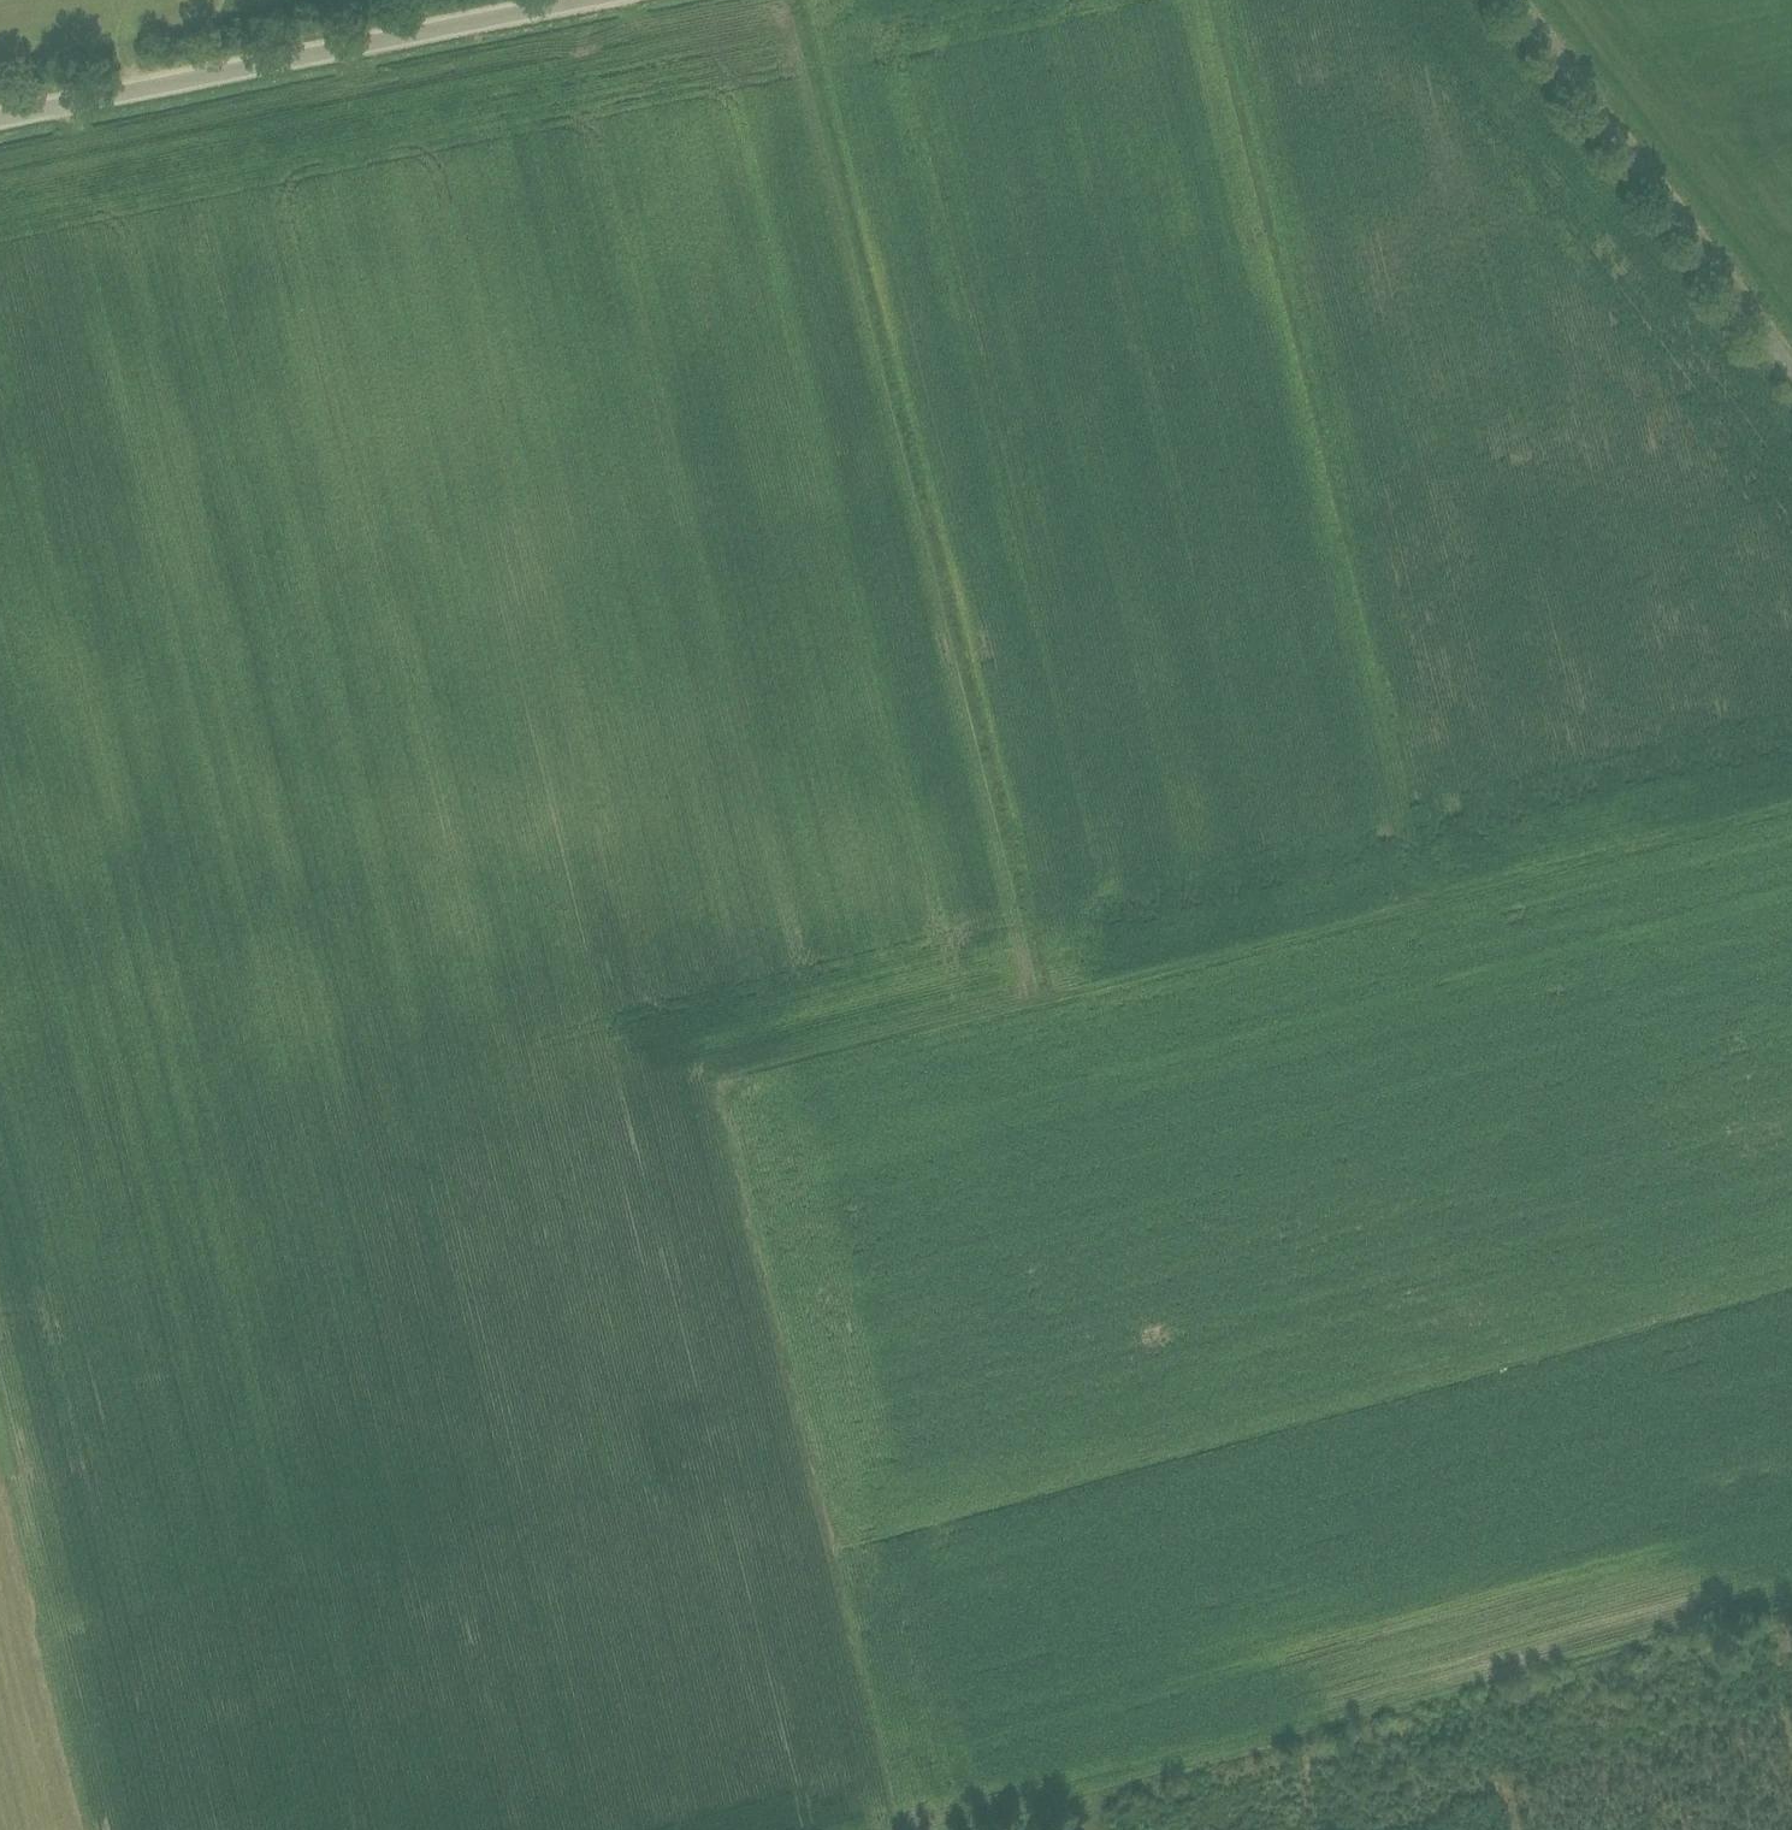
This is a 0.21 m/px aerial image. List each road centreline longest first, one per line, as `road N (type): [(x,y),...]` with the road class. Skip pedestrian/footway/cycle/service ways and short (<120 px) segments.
road 1 (unclassified): [(0,107),(520,0)]
road 2 (unclassified): [(1791,365),(1519,0)]

